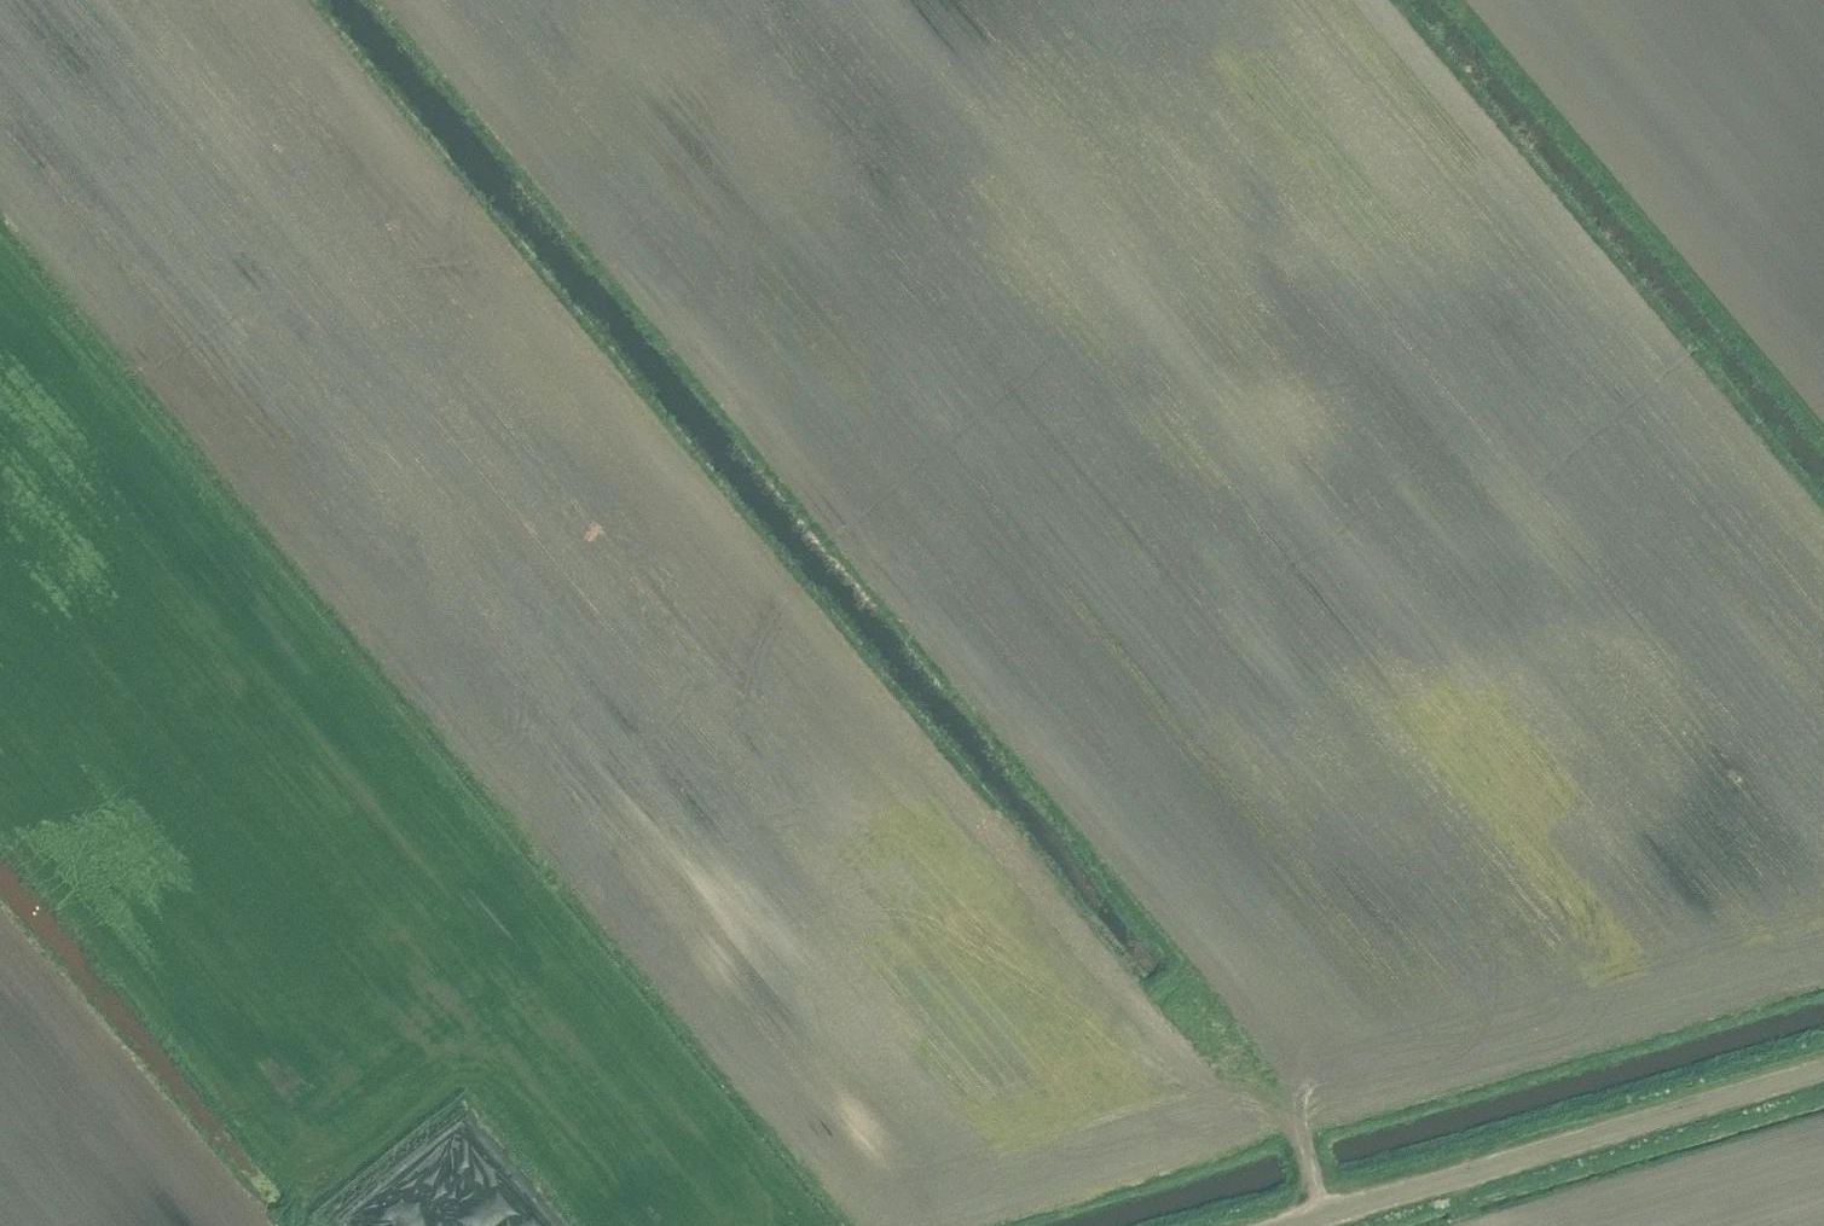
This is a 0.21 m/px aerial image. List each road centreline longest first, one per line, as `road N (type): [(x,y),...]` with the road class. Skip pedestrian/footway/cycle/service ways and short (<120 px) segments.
road 1 (unclassified): [(1292,1225),(1823,1071)]

